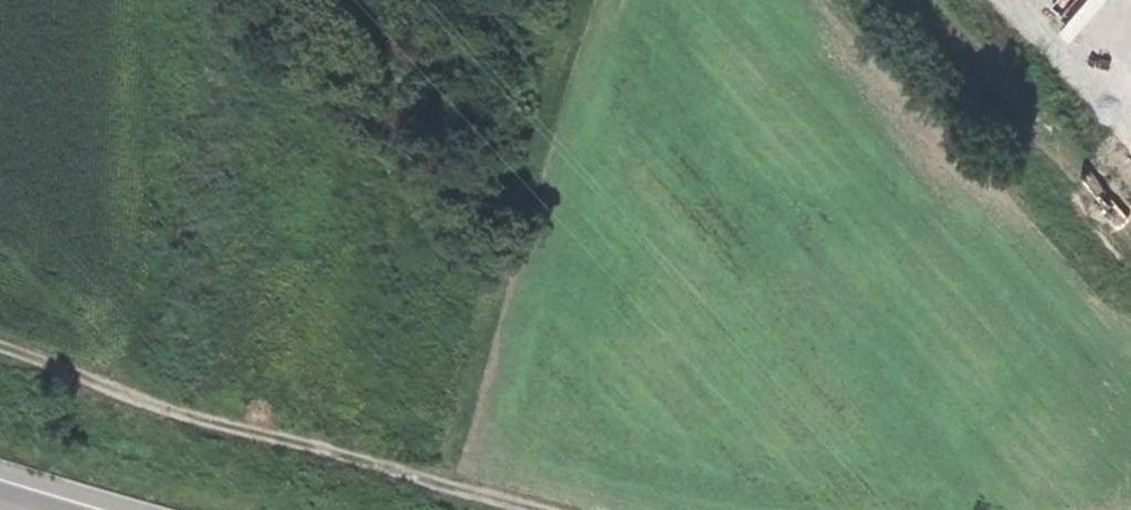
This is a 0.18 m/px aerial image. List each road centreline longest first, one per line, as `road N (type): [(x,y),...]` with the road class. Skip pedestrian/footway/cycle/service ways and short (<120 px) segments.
road 1 (track): [(538,509),(146,401),(0,348)]

